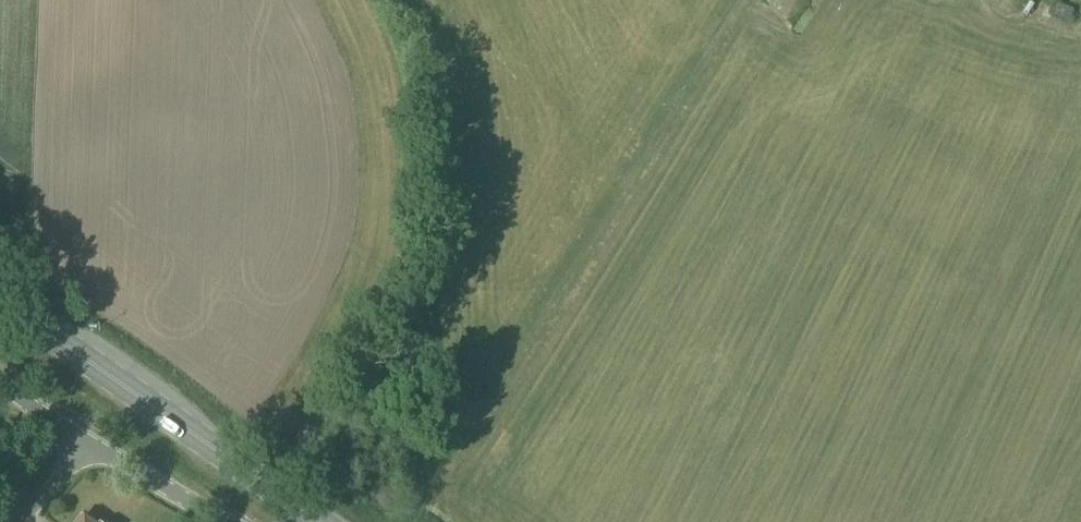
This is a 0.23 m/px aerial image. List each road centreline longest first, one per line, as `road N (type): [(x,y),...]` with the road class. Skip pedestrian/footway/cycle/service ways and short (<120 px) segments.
road 1 (track): [(743,0),(412,521)]
road 2 (primary): [(338,521),(0,291)]
road 3 (unclassified): [(225,521),(88,443)]

